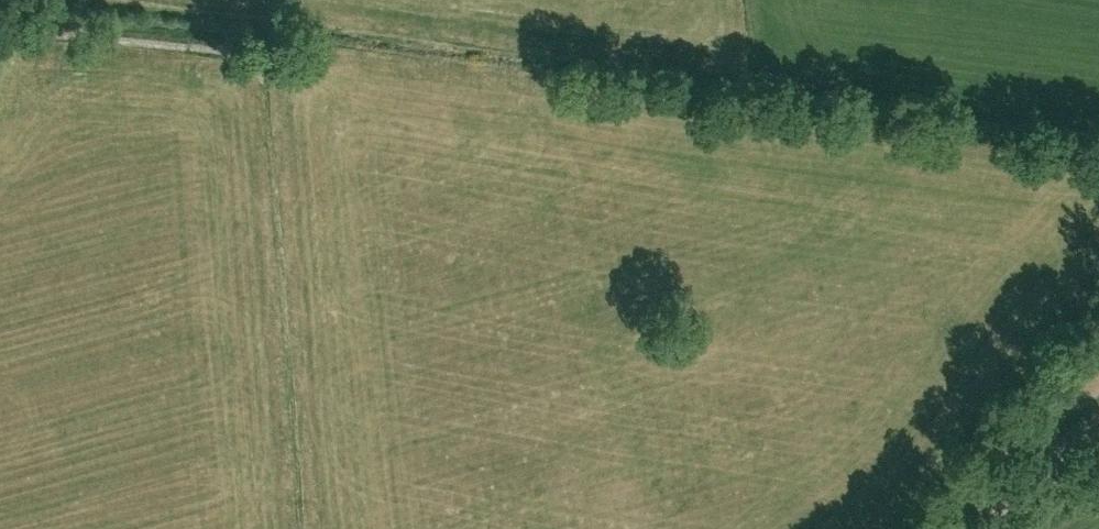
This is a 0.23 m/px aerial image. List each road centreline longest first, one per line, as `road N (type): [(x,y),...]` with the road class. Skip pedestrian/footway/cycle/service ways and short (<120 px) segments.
road 1 (tertiary): [(967,528),(1098,433)]

